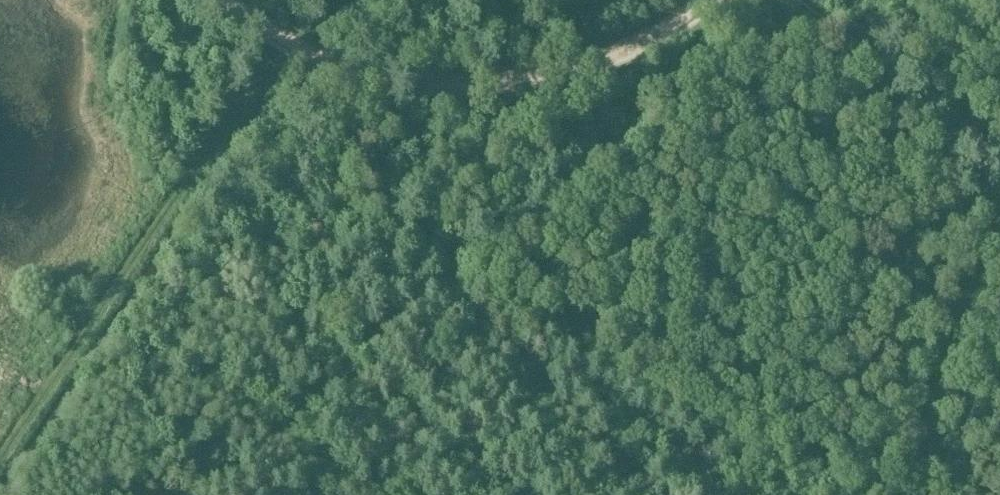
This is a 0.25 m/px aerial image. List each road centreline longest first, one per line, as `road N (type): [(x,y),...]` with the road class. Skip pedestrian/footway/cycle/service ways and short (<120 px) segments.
road 1 (track): [(288,36),(0,461)]
road 2 (track): [(238,0),(327,61),(394,81),(429,82),(512,77),(594,60),(661,32),(704,0)]
road 3 (track): [(999,216),(955,319),(915,494)]
road 4 (track): [(792,0),(999,151)]

